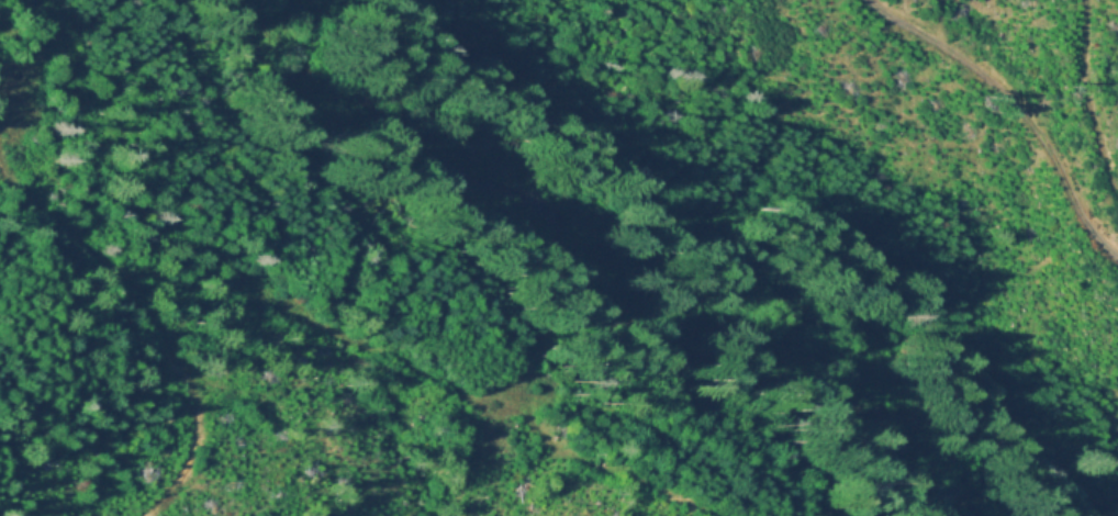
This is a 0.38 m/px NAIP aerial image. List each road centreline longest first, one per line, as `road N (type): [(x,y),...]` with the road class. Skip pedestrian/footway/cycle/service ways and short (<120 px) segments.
road 1 (track): [(99,261),(294,318),(379,352),(712,515)]
road 2 (track): [(146,515),(171,482),(198,408),(132,295),(0,162)]
road 3 (track): [(1117,254),(1086,224),(1022,110),(899,35),(870,0)]
road 4 (track): [(1117,197),(1082,76),(1083,0)]

